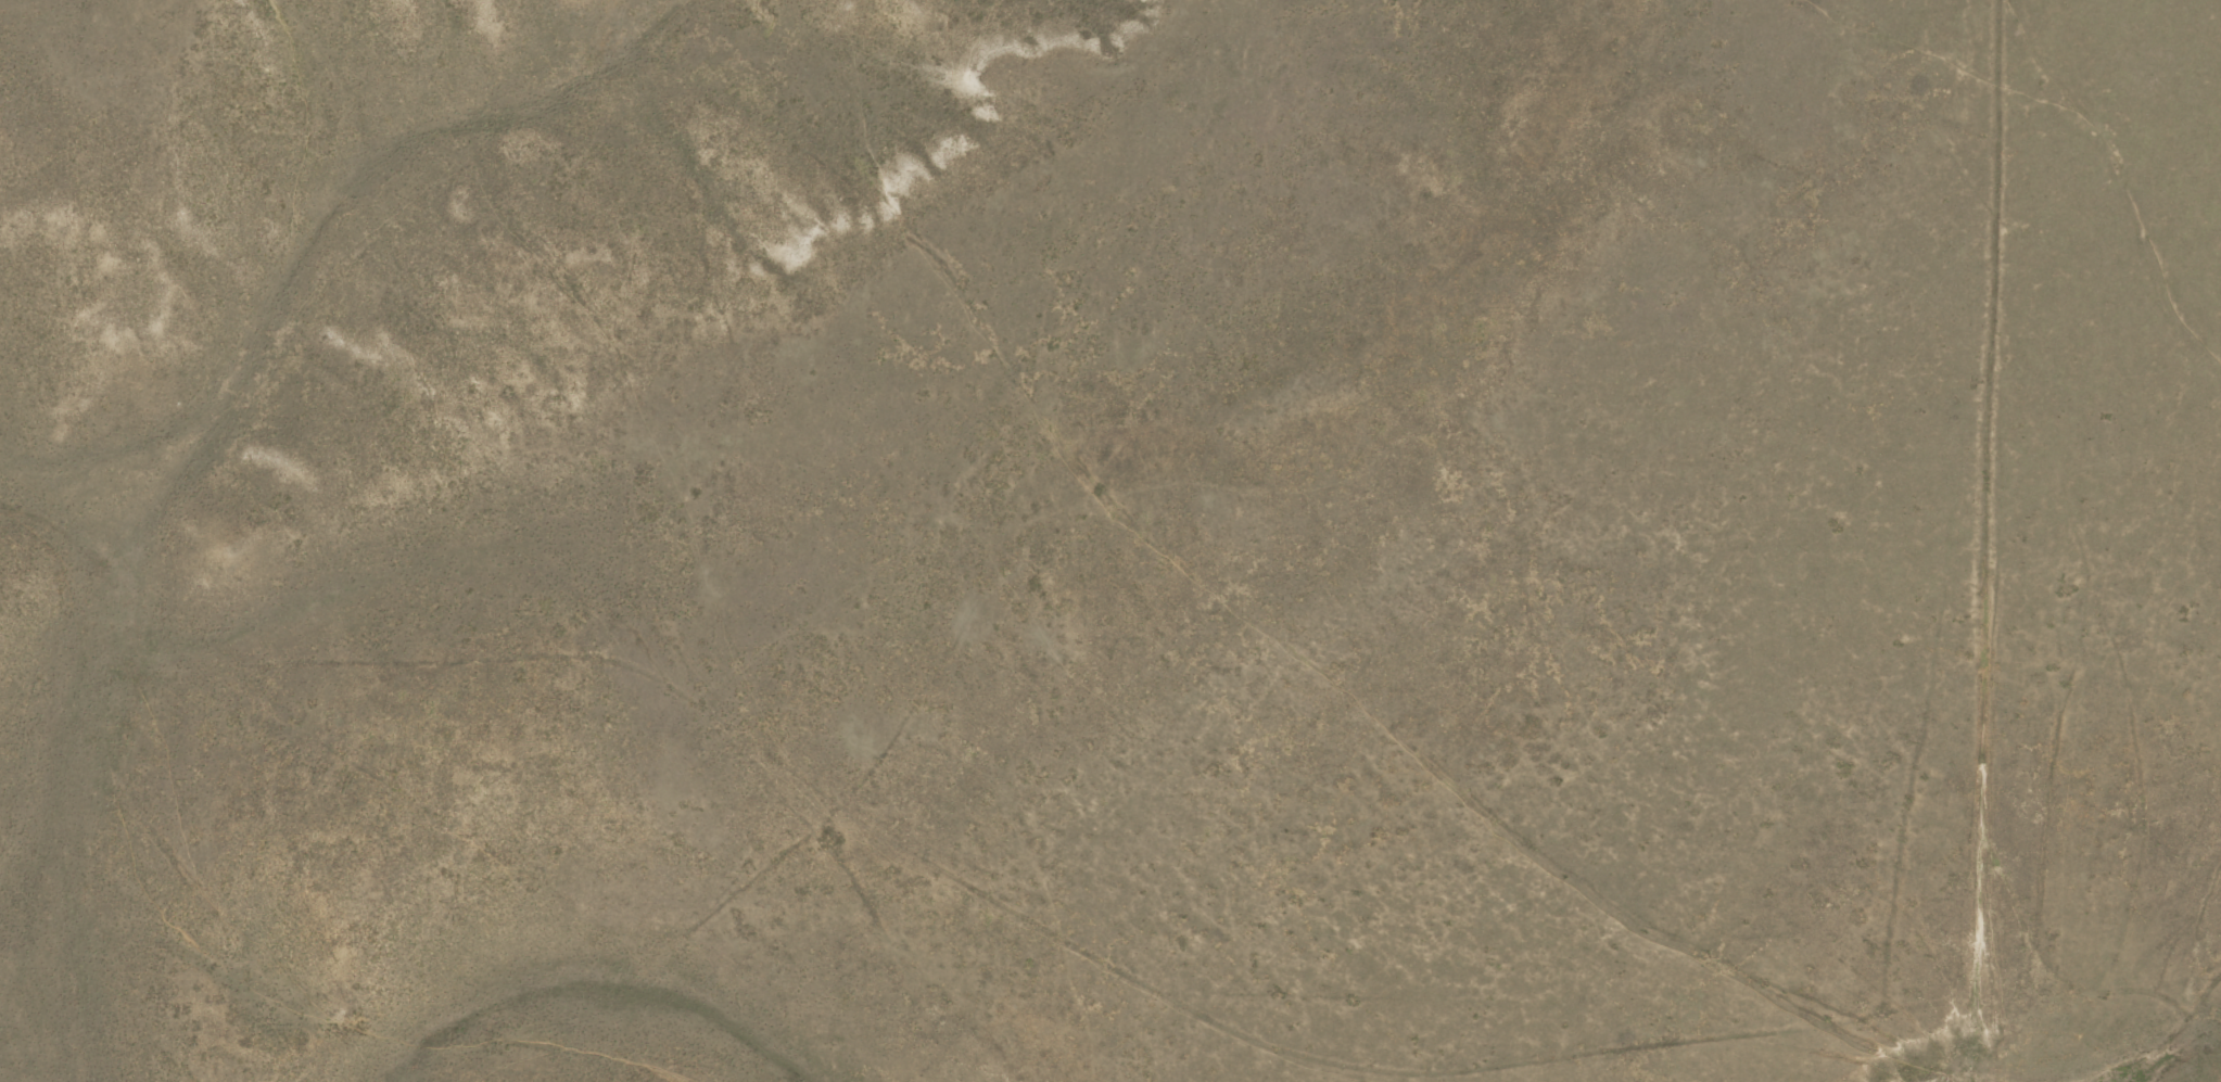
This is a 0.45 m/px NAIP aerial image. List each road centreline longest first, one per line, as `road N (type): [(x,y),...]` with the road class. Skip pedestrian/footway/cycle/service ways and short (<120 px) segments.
road 1 (residential): [(2162,1081),(2172,1070),(2172,1029),(2156,986),(2033,1030),(1993,1030),(1925,986),(1913,932),(1925,778),(1932,0)]

